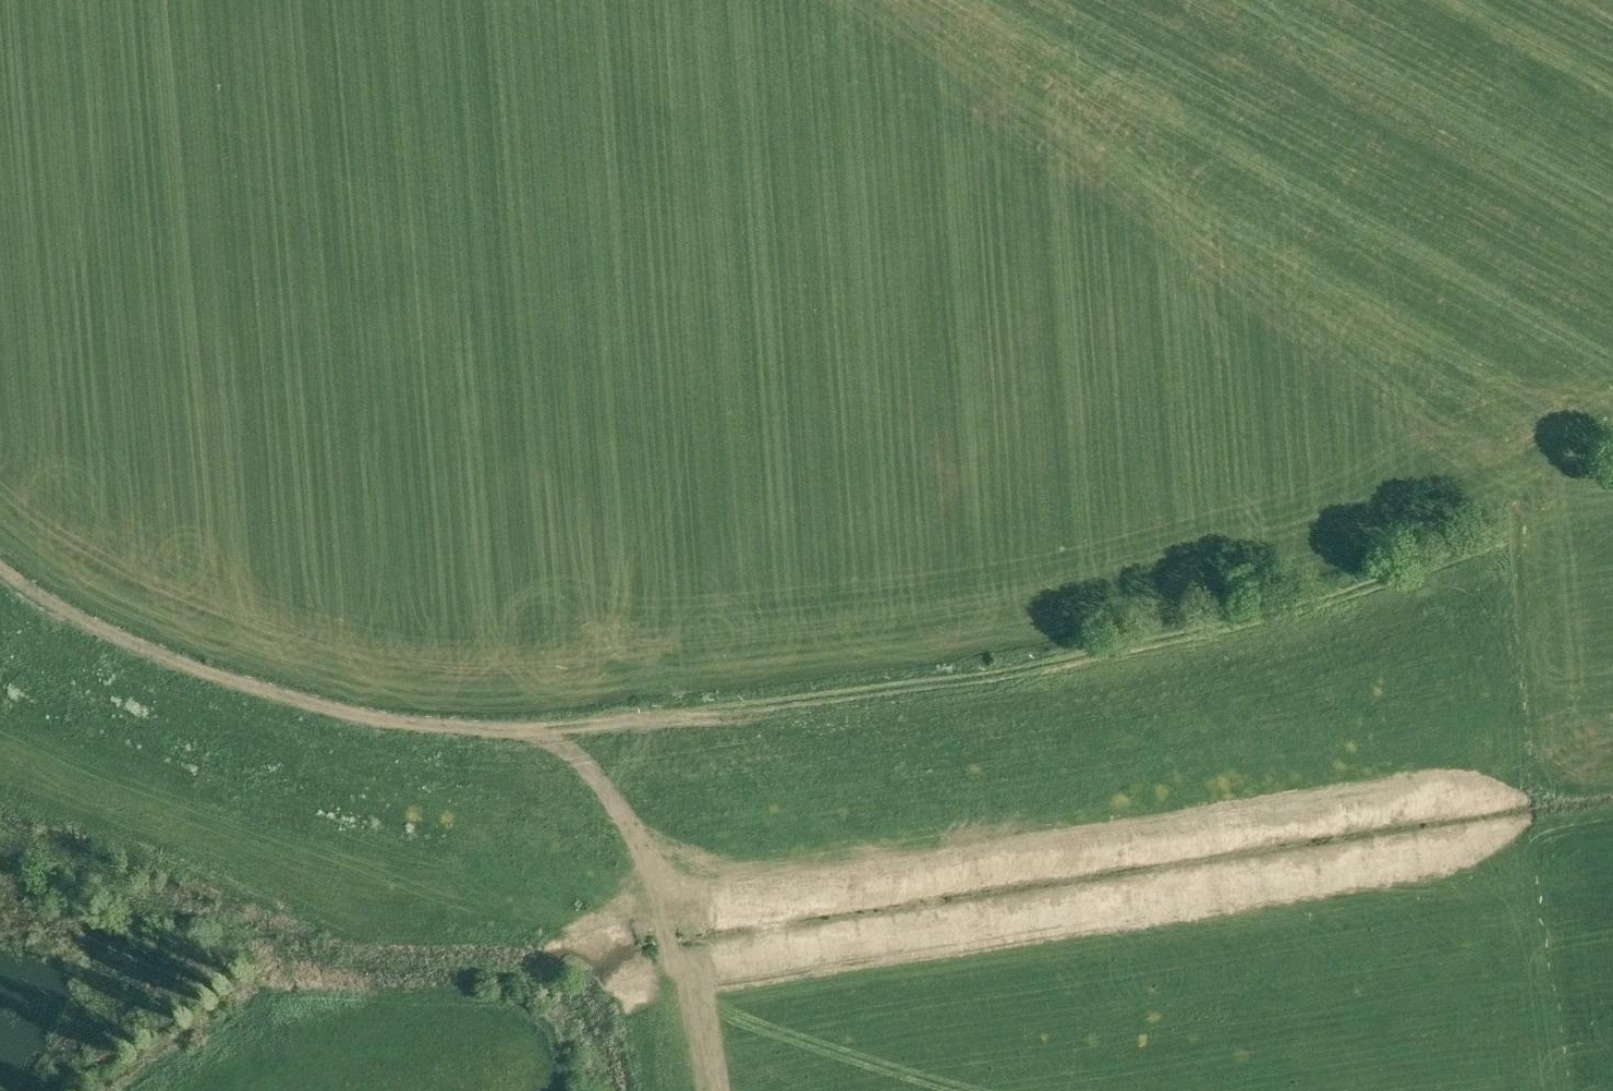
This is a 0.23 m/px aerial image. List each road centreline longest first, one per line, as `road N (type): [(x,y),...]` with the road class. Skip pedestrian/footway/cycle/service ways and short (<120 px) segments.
road 1 (track): [(0,564),(52,600),(206,672),(362,715),(533,734),(557,744),(598,781),(635,841),(669,950)]

